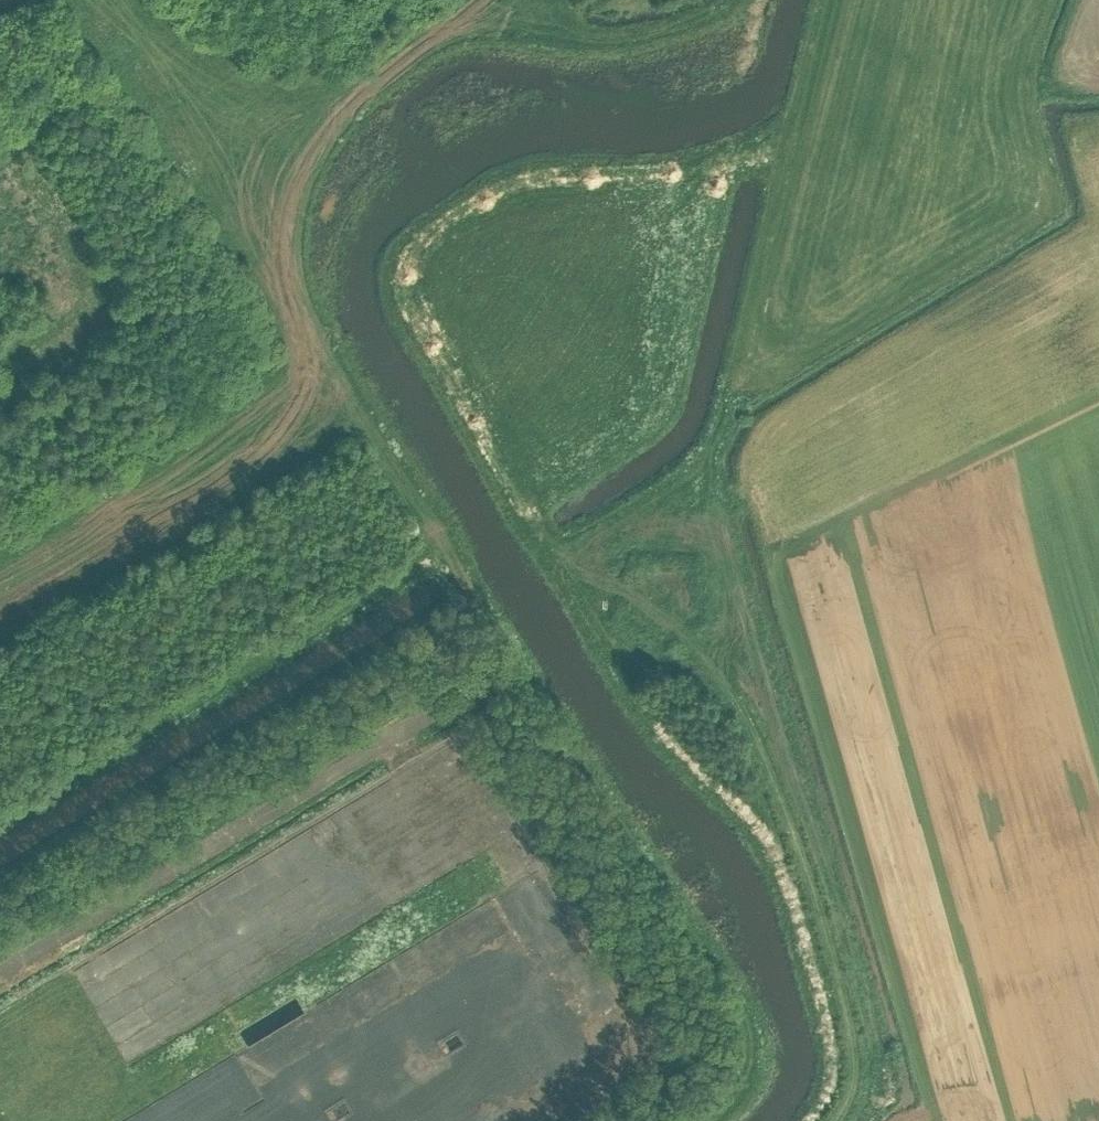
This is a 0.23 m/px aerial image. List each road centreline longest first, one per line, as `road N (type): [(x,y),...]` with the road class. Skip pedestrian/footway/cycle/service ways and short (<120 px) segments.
road 1 (track): [(840,1120),(856,1053),(841,970),(758,738),(725,684),(675,628),(547,542),(540,527),(546,499)]

